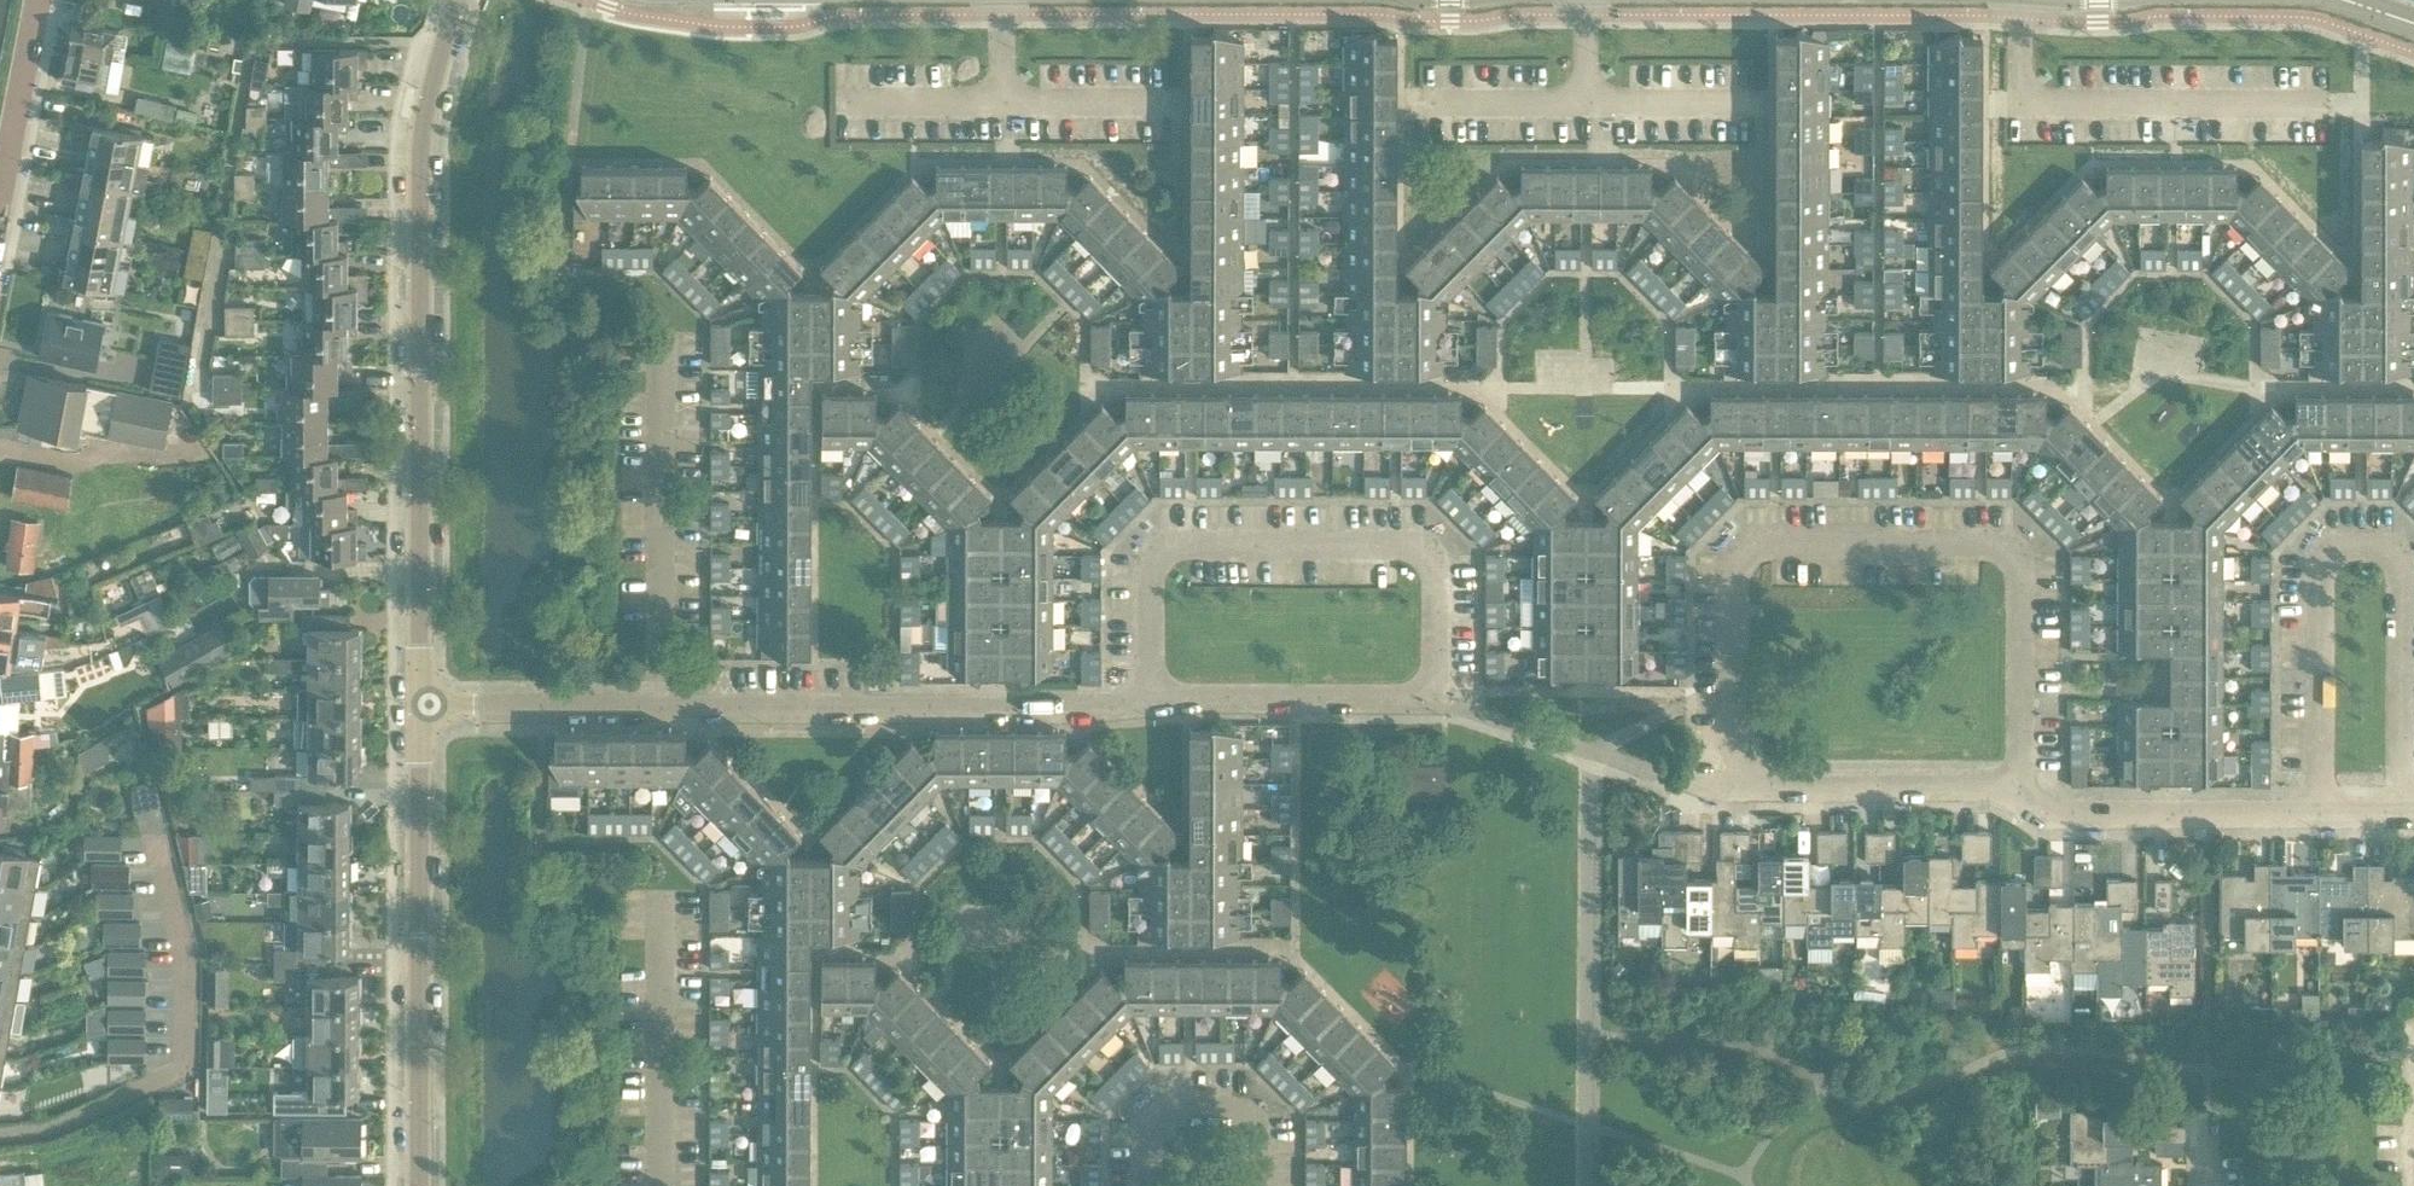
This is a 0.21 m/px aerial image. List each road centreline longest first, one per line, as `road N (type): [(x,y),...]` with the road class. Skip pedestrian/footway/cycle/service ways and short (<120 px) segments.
road 1 (residential): [(418,710),(1432,698)]
road 2 (residential): [(1591,754),(1701,786),(2012,786),(2064,817),(2413,814)]
road 3 (tertiary): [(418,710),(422,132),(455,0)]
road 4 (tertiary): [(417,1185),(418,710)]
road 5 (unclassified): [(39,0),(0,213)]

